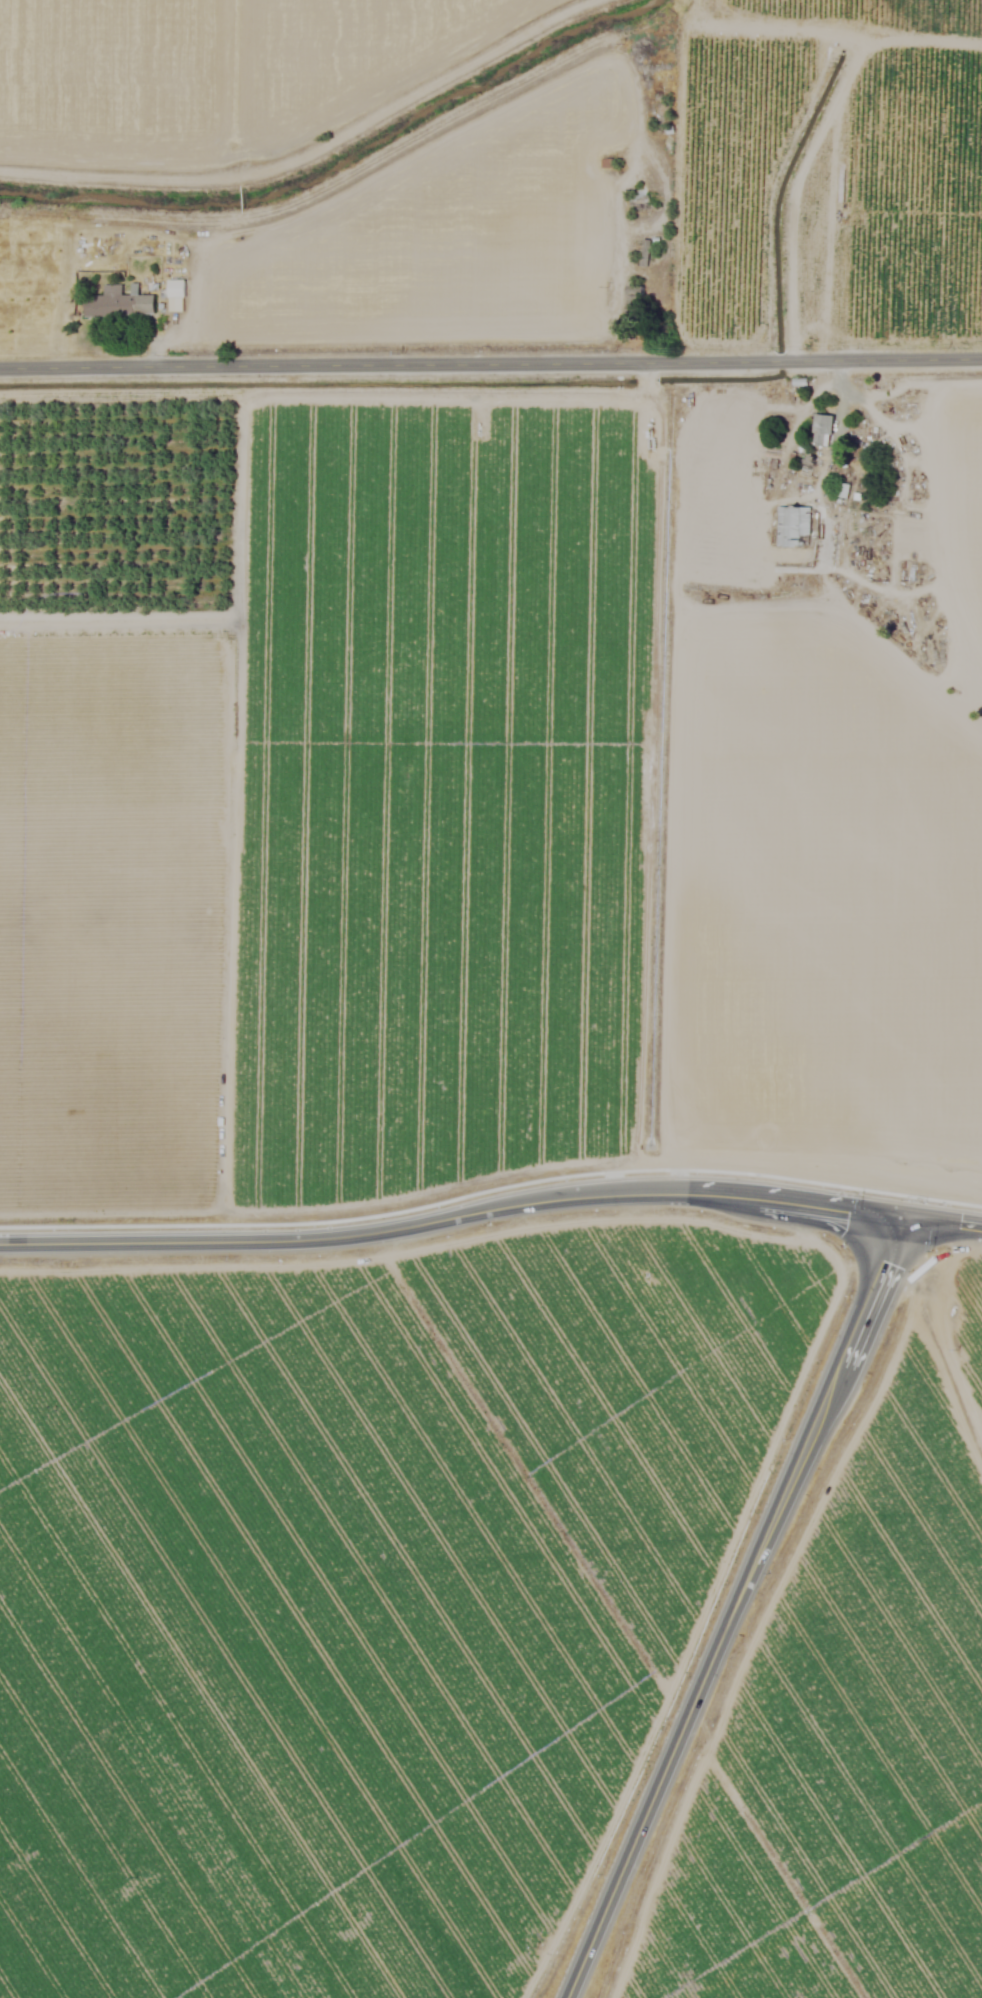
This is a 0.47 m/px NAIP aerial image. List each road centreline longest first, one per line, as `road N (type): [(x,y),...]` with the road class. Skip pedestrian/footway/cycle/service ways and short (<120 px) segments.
road 1 (secondary): [(981,1227),(682,1189),(538,1201),(328,1237),(0,1242)]
road 2 (residential): [(981,359),(0,369)]
road 3 (secondary): [(902,1216),(563,1997)]
road 4 (residential): [(609,753),(669,731),(690,362)]

